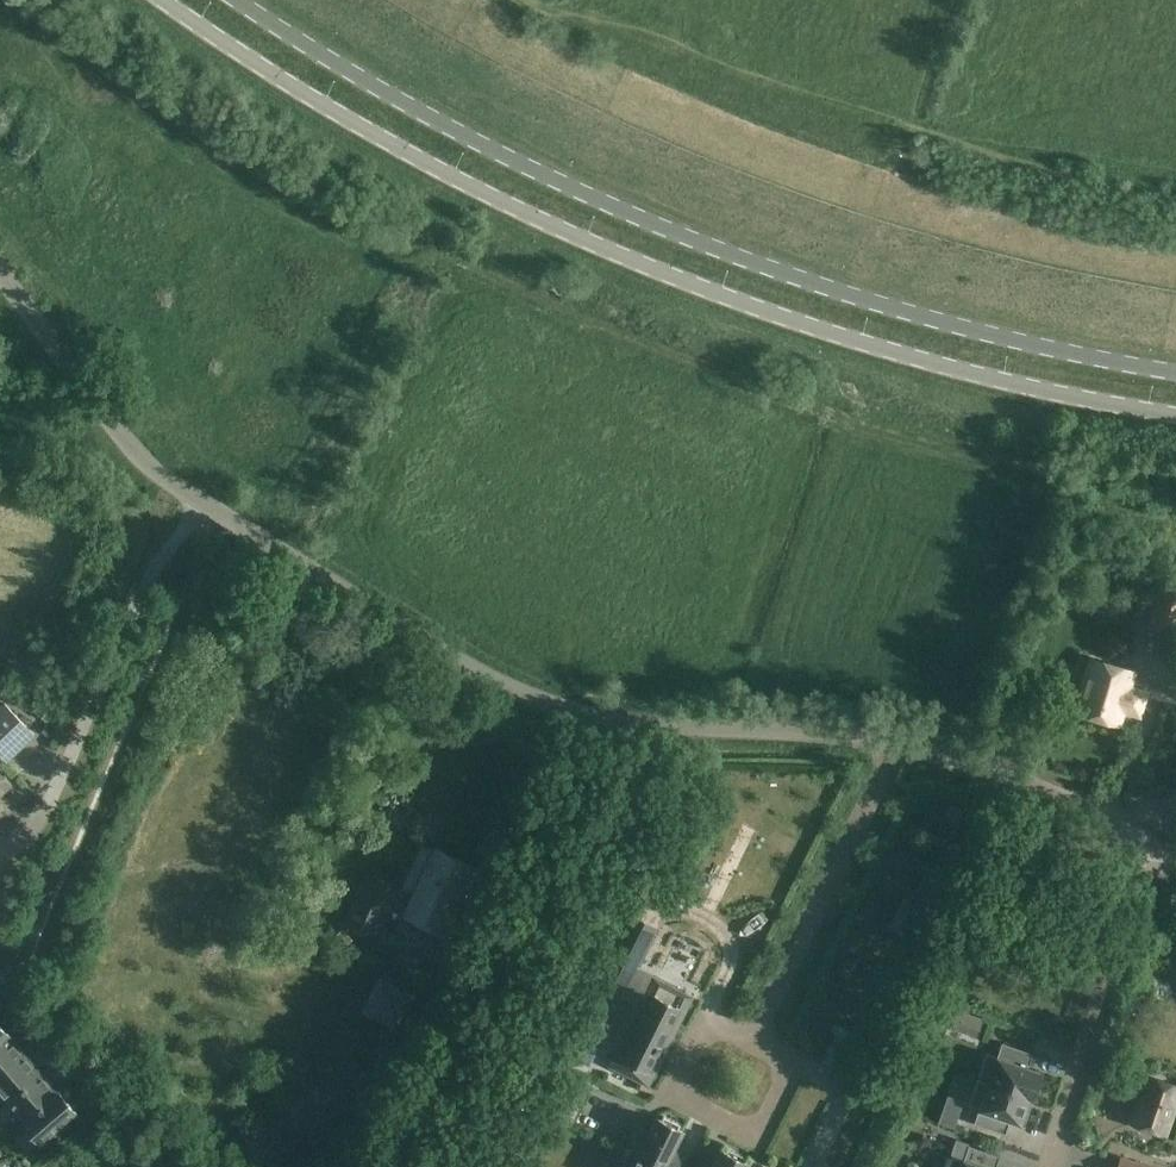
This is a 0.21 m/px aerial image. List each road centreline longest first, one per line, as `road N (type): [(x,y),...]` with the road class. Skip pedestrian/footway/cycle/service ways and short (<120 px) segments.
road 1 (secondary): [(162,0),(310,98),(502,203),(637,264),(899,355),(1175,414)]
road 2 (unclassified): [(897,743),(605,720),(498,685),(152,469),(0,274)]
road 3 (secondary): [(1175,376),(932,320),(673,235),(432,120),(239,0)]
road 4 (residential): [(1152,850),(1049,1166)]
road 5 (residential): [(753,1042),(897,743)]
road 6 (residential): [(753,1042),(721,1028),(702,1034),(680,1073),(686,1100),(735,1127),(758,1126),(786,1085),(771,1050)]
road 7 (unclassified): [(1100,822),(1030,786),(897,743)]

